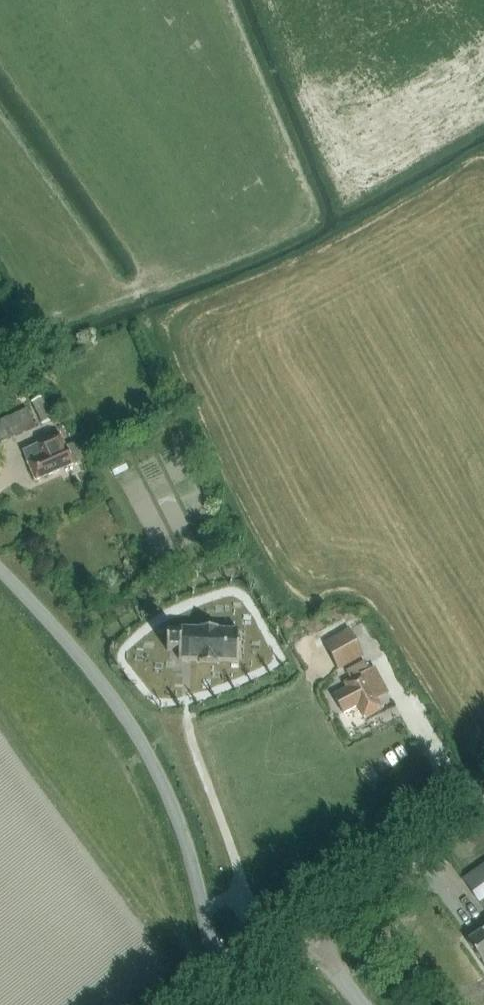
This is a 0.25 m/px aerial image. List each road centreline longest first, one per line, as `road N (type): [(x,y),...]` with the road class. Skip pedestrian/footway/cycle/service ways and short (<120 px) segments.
road 1 (unclassified): [(233,977),(212,946),(186,841),(155,771),(90,669),(0,573)]
road 2 (tertiary): [(314,943),(361,891),(483,806)]

